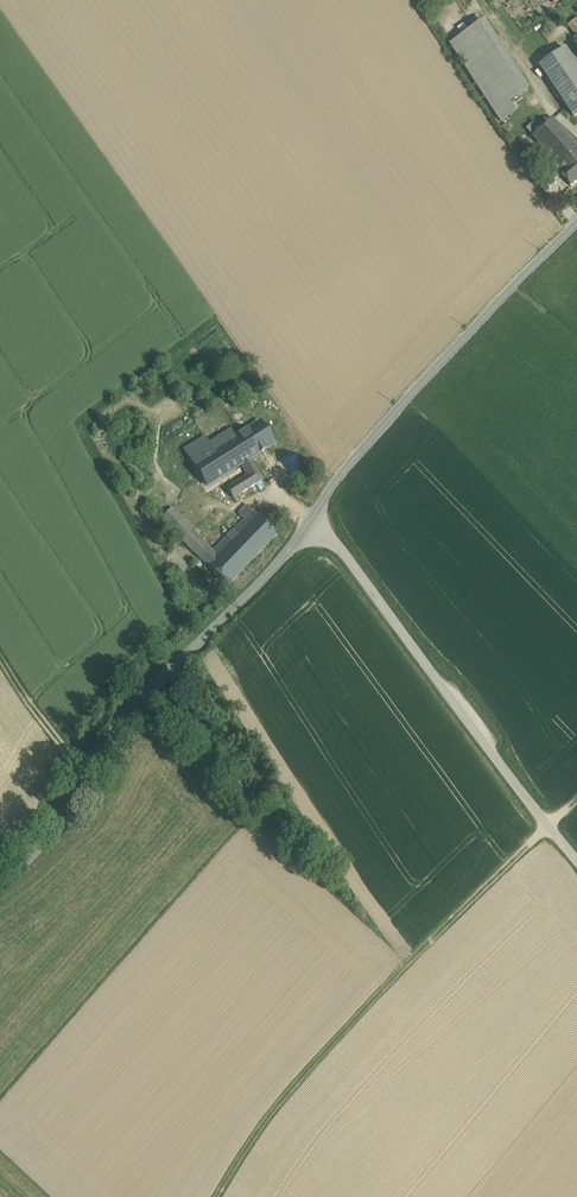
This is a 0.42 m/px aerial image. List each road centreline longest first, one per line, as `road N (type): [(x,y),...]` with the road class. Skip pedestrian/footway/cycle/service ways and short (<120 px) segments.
road 1 (unclassified): [(0,874),(42,843),(120,721),(291,548),(338,479),(576,221)]
road 2 (track): [(217,1196),(261,1121),(406,962),(576,799)]
road 3 (track): [(316,515),(576,861)]

